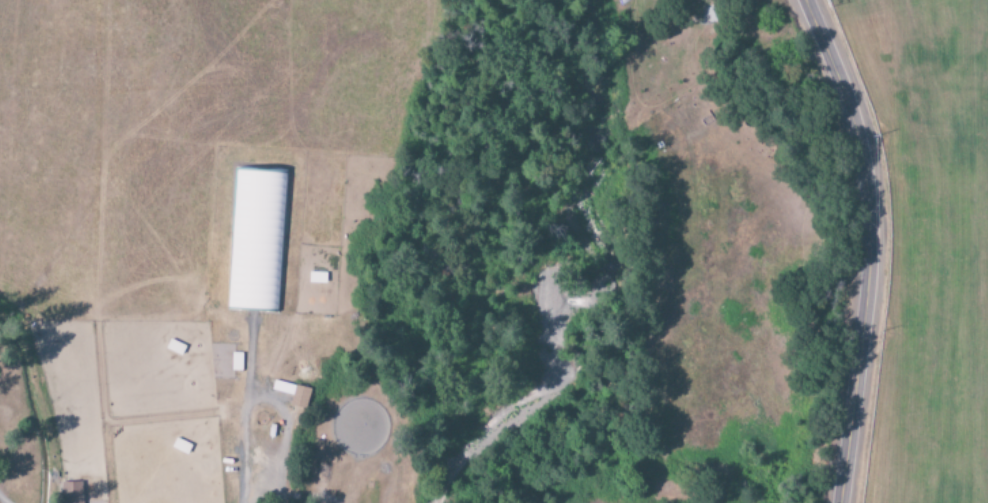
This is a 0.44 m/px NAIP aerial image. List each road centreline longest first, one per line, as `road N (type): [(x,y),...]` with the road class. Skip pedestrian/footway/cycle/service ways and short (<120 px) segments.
road 1 (tertiary): [(806,0),(869,165),(872,286),(839,502)]

